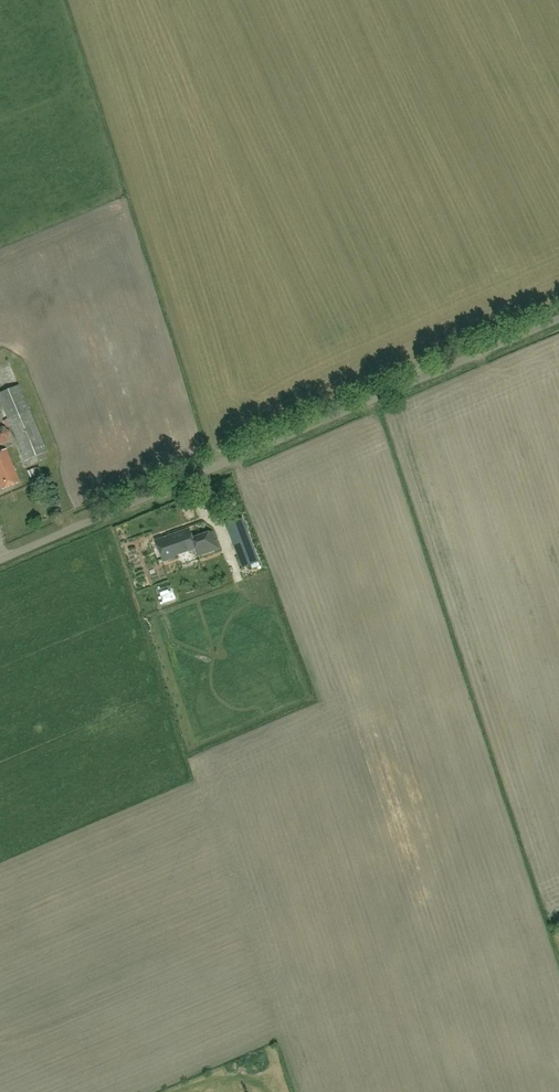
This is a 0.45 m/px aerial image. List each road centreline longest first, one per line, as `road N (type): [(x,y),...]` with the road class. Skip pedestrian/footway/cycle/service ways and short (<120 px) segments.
road 1 (unclassified): [(0,558),(558,317)]

